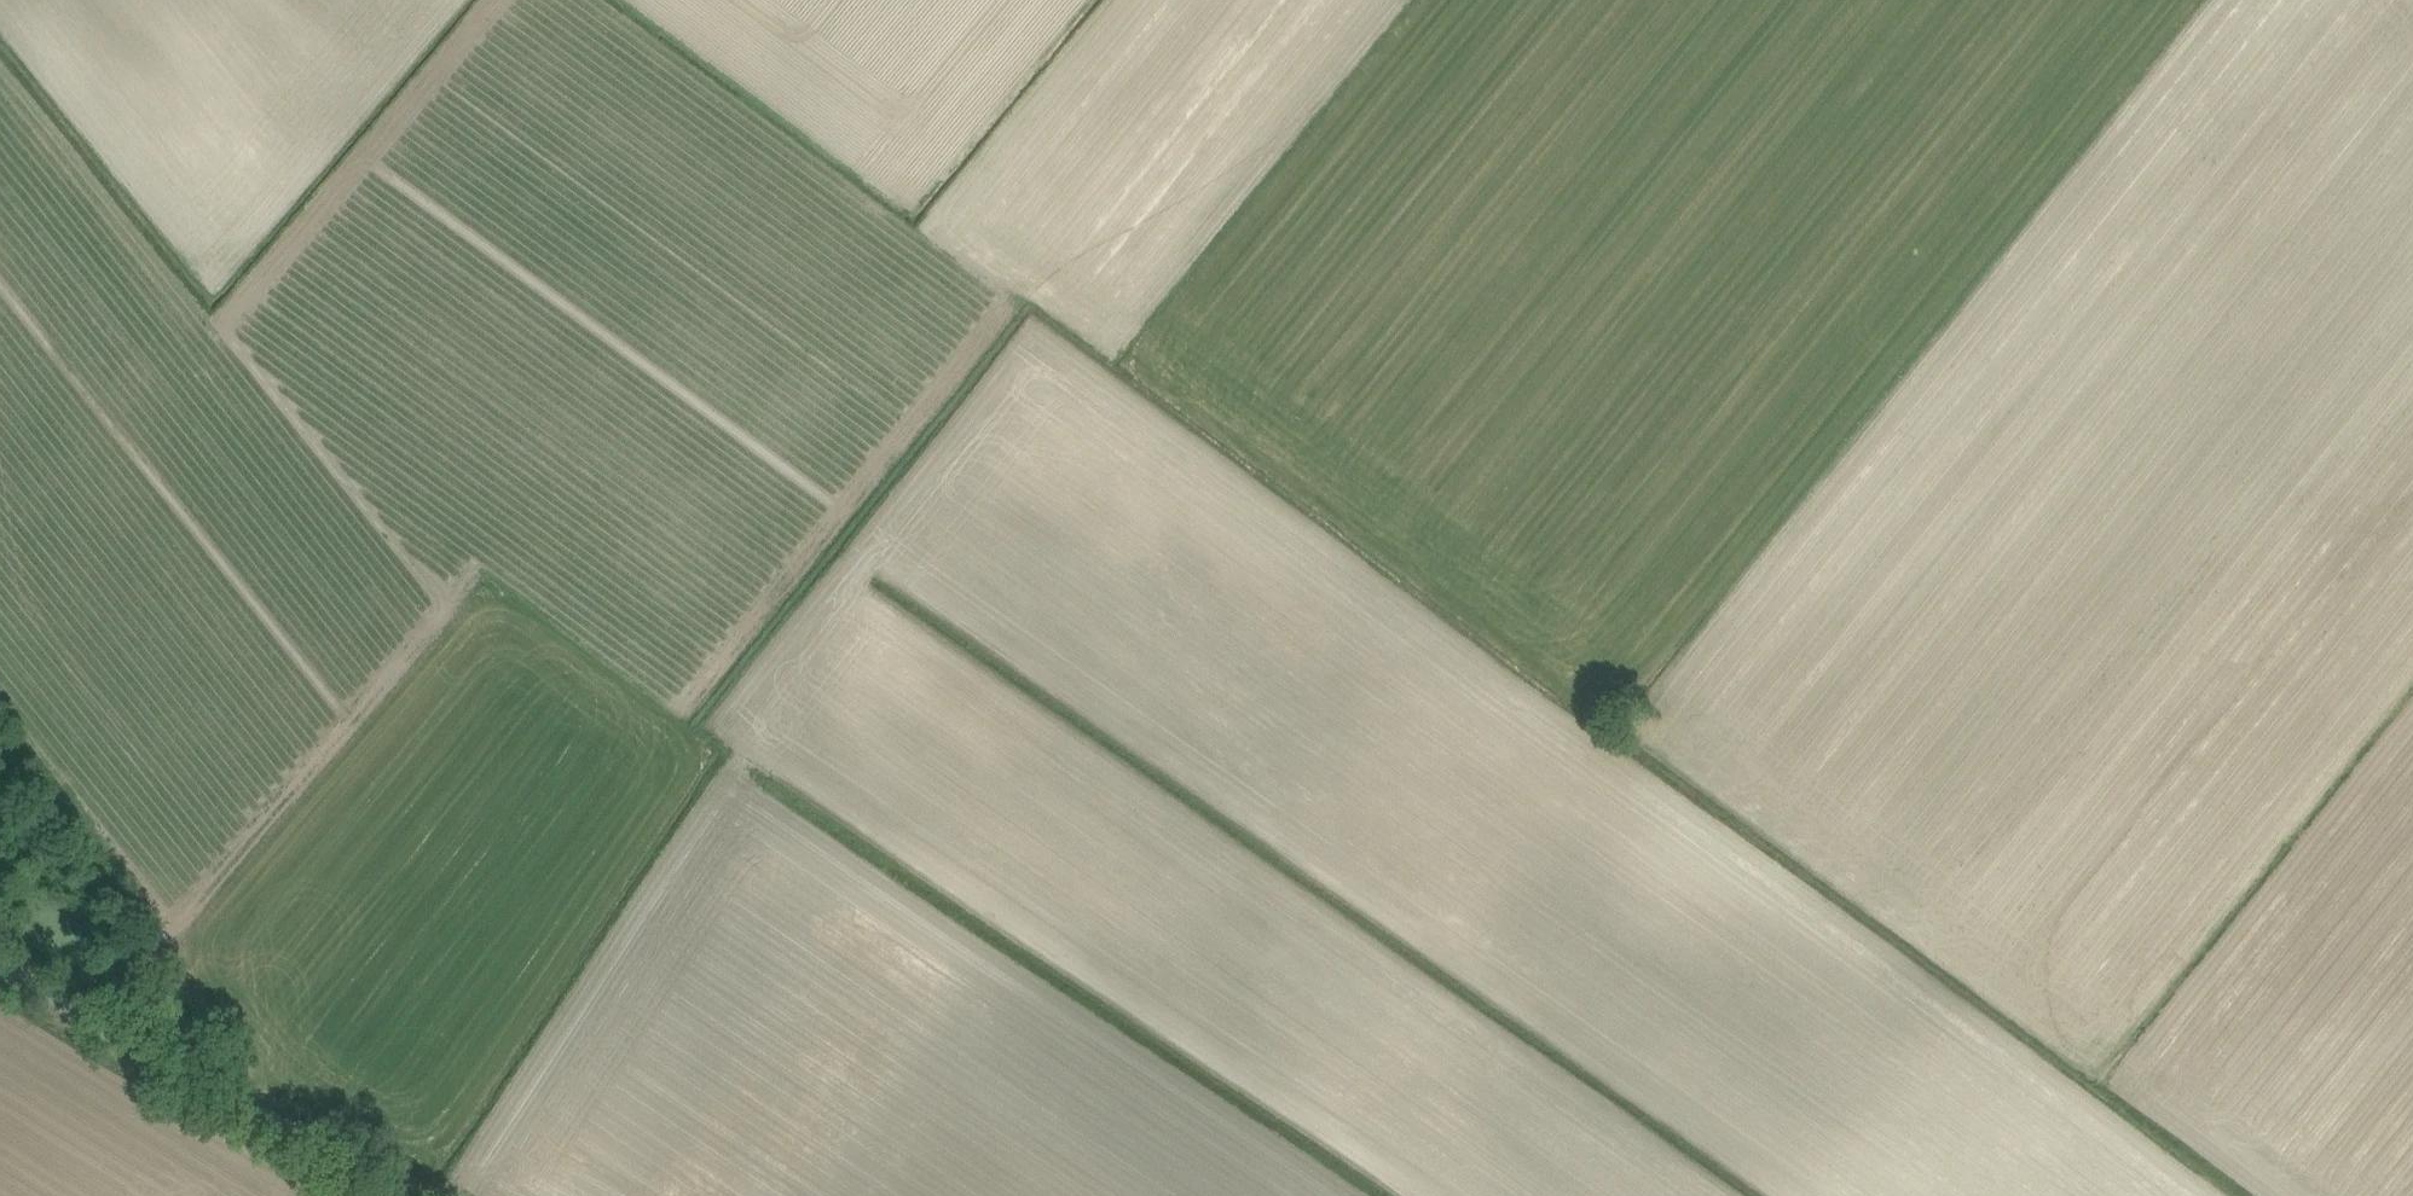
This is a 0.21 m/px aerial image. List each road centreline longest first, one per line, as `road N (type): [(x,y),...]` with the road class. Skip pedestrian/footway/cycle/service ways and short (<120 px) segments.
road 1 (unclassified): [(415,1195),(0,966)]
road 2 (track): [(0,780),(246,1107)]

